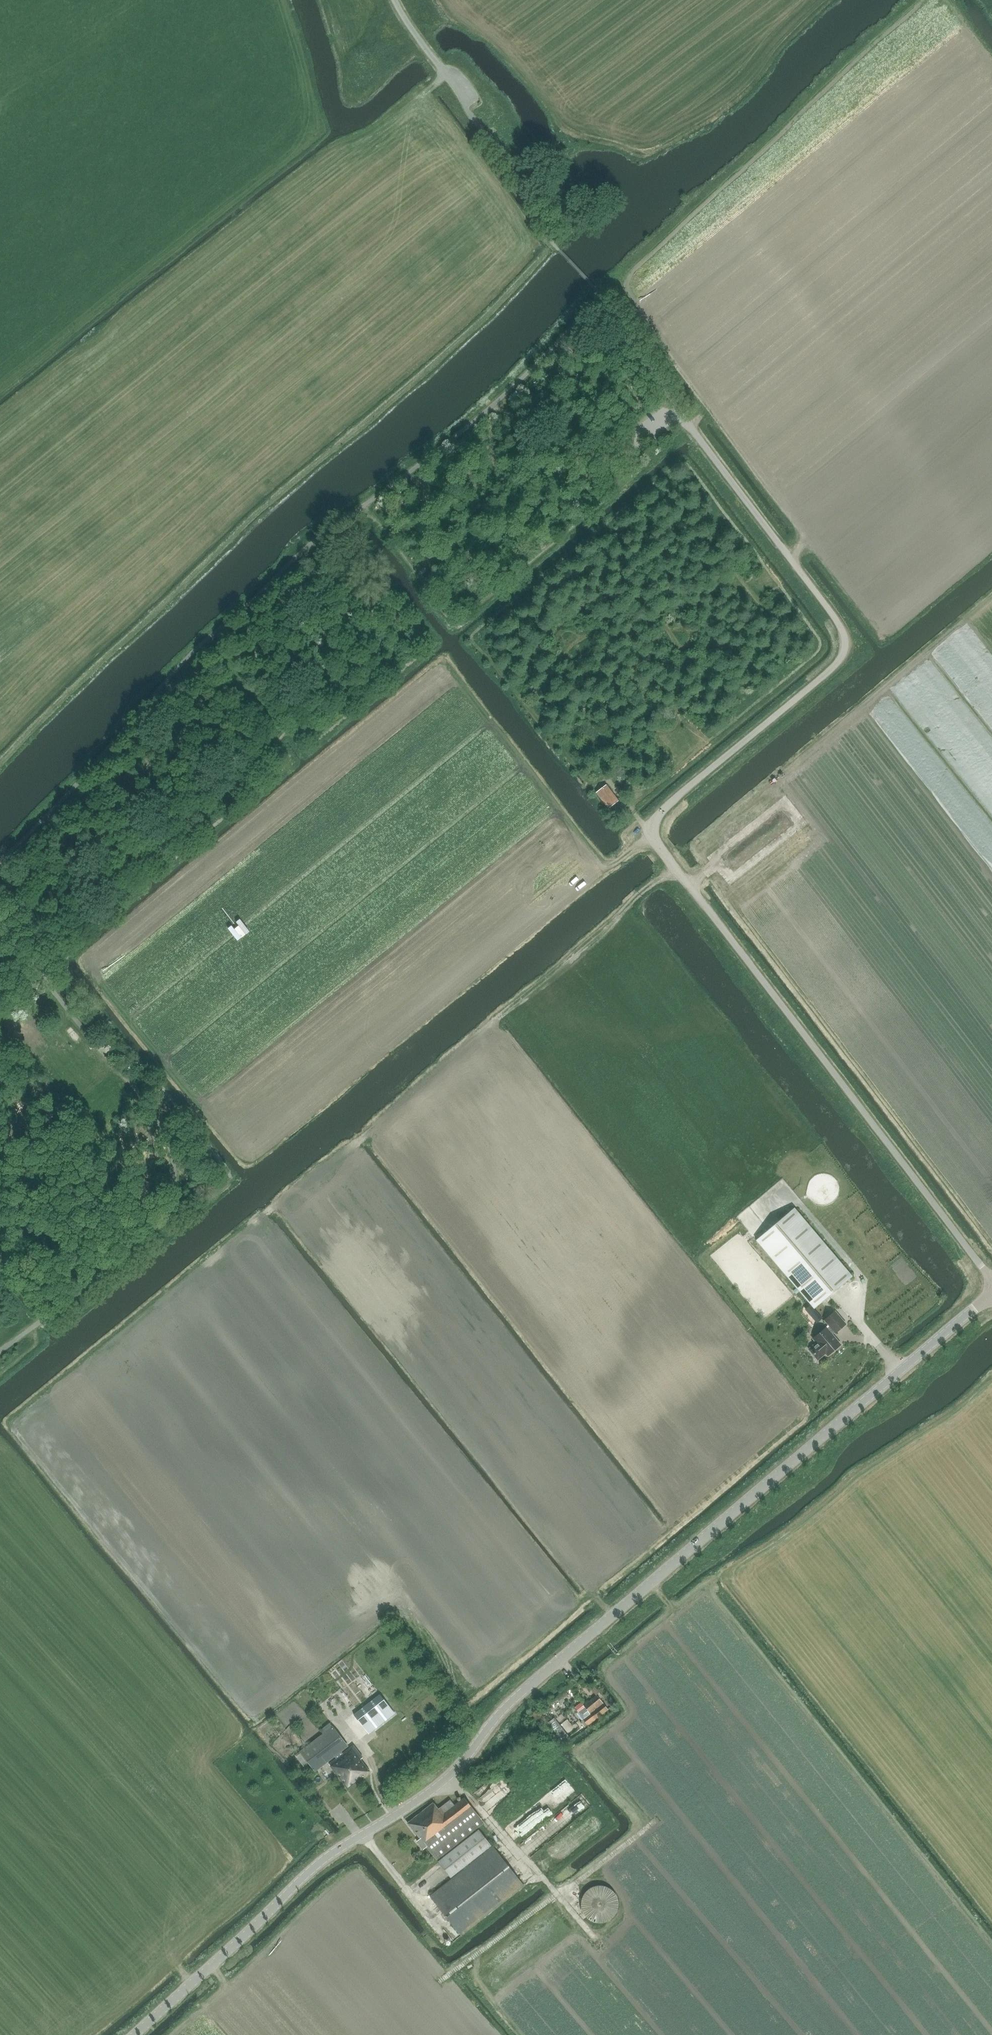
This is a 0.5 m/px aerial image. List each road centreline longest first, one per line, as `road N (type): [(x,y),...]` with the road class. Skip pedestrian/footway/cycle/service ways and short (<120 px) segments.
road 1 (tertiary): [(133,2034),(346,1846),(442,1785),(520,1698),(991,1294)]
road 2 (unclassified): [(991,1279),(654,838),(669,803),(828,672),(845,642),(672,399)]
road 3 (unclassified): [(468,111),(397,0)]

